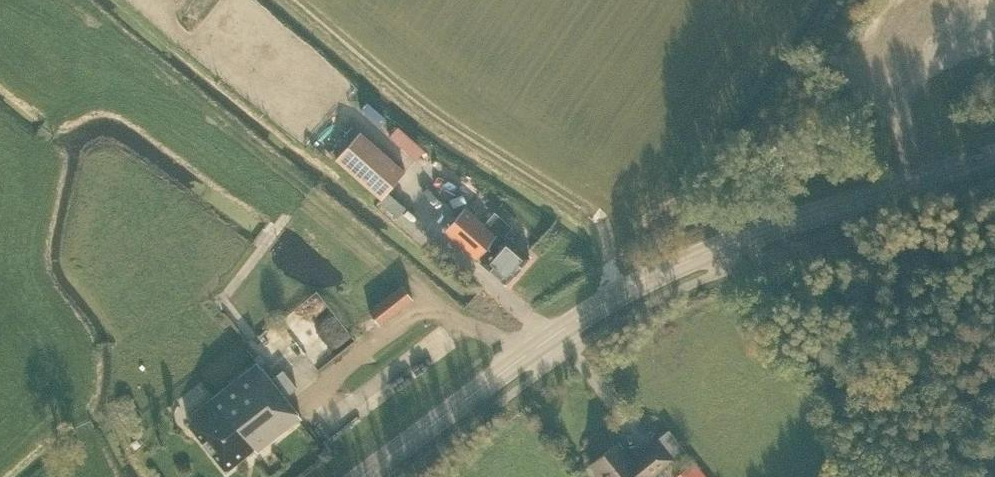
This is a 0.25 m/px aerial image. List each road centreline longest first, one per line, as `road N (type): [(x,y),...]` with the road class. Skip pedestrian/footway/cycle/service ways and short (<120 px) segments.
road 1 (secondary): [(362,476),(546,341),(649,278),(787,222),(994,156)]
road 2 (track): [(727,244),(902,476)]

